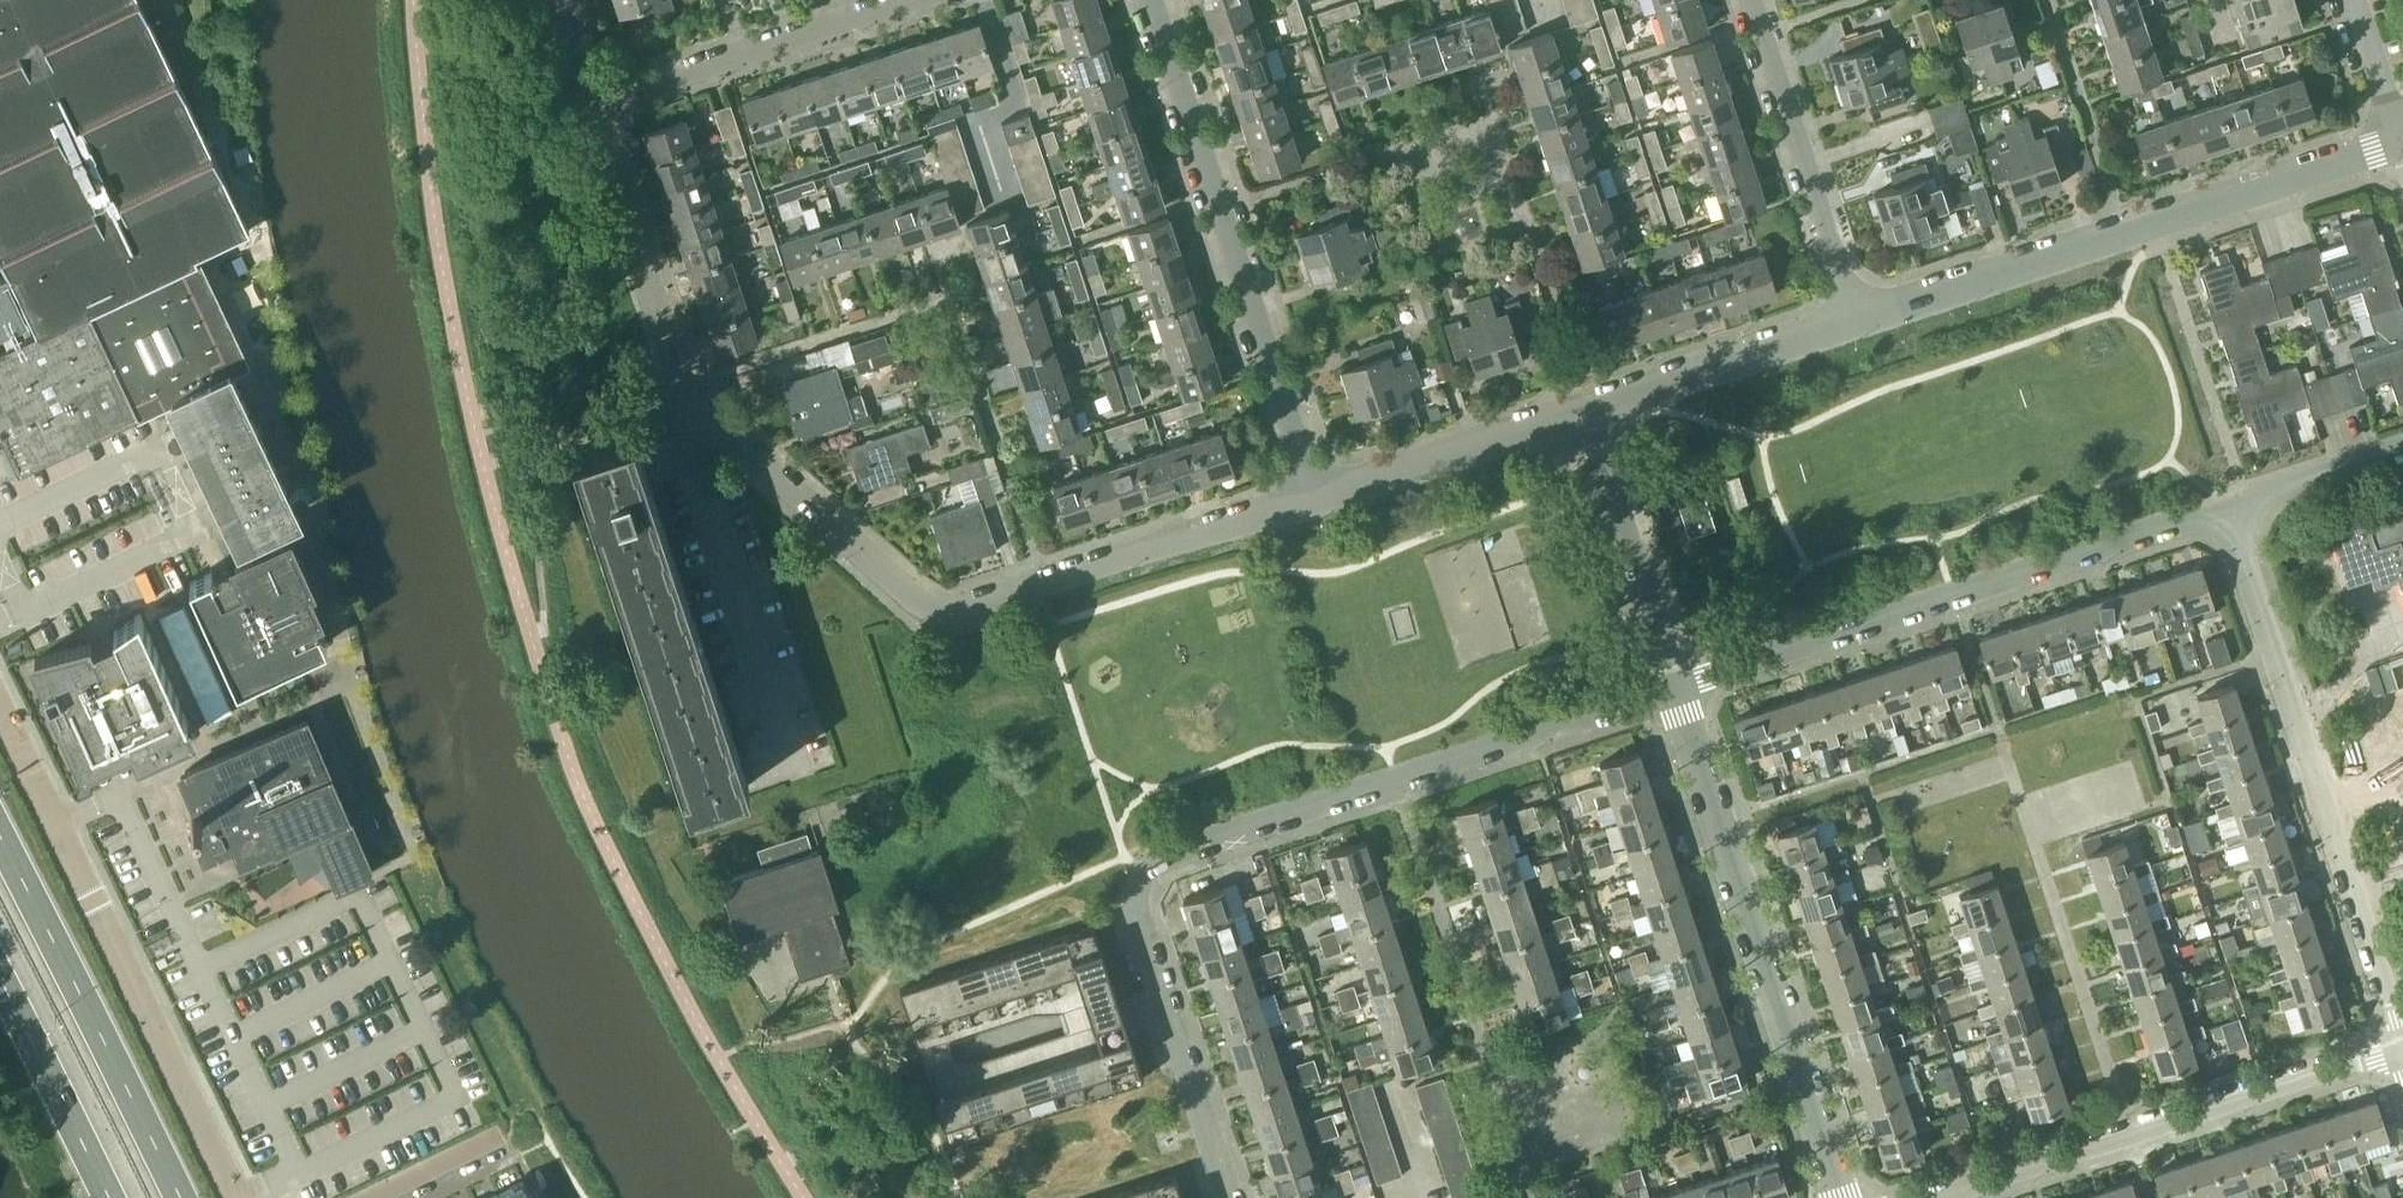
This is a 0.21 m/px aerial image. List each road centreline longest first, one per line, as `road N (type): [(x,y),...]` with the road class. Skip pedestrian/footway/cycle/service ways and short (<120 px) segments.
road 1 (residential): [(1229,1197),(1134,918),(1135,881),(1148,863),(1674,689)]
road 2 (residential): [(925,607),(717,430),(682,382),(588,100)]
road 3 (residential): [(1674,689),(2231,502)]
road 4 (residential): [(1859,314),(2400,138)]
road 5 (residential): [(2231,502),(2402,1040)]
road 6 (unclassified): [(238,1197),(0,715)]
road 7 (residential): [(1839,1197),(1674,689)]
road 8 (residential): [(1317,496),(1154,0)]
road 9 (residential): [(1924,1197),(2402,1049)]
road 10 (residential): [(925,607),(950,608),(1317,496)]
road 11 (trunk): [(181,1197),(0,836)]
road 12 (residential): [(1859,314),(1754,0)]
road 13 (residential): [(588,100),(897,0)]
road 14 (residential): [(1674,689),(1588,410)]
road 15 (residential): [(1588,410),(1859,314)]
road 16 (residential): [(1317,496),(1588,410)]
road 17 (trunk): [(0,981),(109,1197)]
road 18 (residential): [(2231,502),(2402,446)]
road 19 (residential): [(2400,138),(2355,0)]

